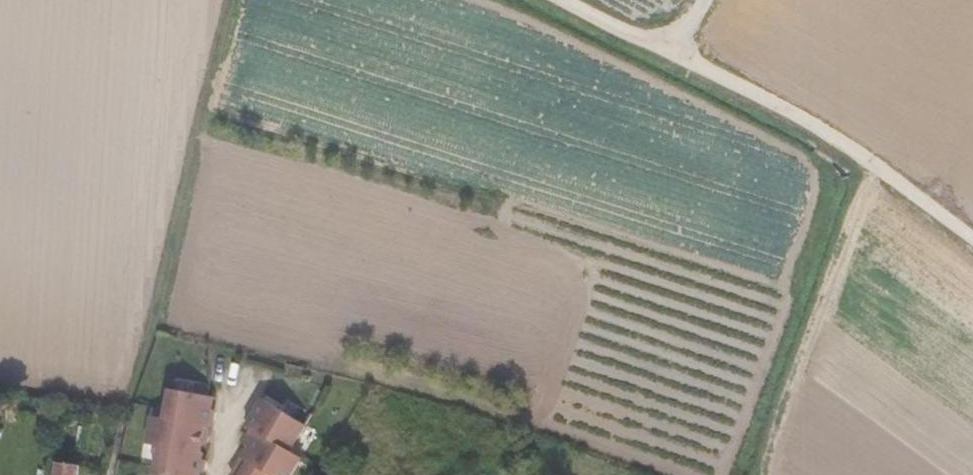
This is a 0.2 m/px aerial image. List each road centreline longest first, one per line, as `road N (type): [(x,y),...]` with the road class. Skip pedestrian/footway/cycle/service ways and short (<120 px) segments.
road 1 (track): [(972,228),(899,172),(677,45)]
road 2 (track): [(872,157),(742,474)]

